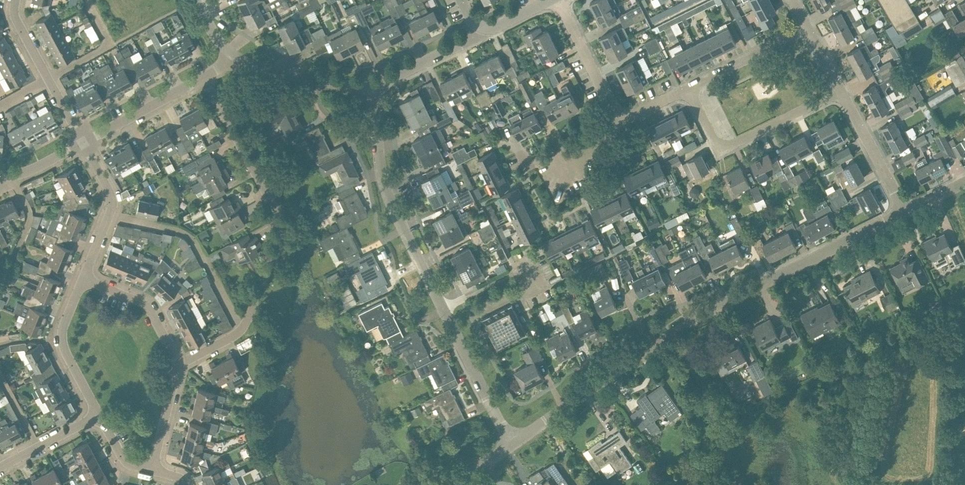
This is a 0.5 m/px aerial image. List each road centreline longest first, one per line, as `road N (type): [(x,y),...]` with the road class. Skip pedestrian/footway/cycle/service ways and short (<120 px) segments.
road 1 (residential): [(511,447),(707,313),(903,212)]
road 2 (residential): [(241,331),(282,230),(205,78)]
road 3 (residential): [(442,312),(387,192),(374,85)]
road 4 (residential): [(841,93),(722,155),(687,89)]
road 5 (residential): [(241,331),(185,234),(109,214)]
road 6 (residential): [(511,447),(442,312)]
road 7 (unclassified): [(229,54),(257,70),(374,85)]
road 8 (residential): [(99,415),(62,345),(83,279)]
road 9 (residential): [(556,0),(616,124)]
road 10 (unclassified): [(84,143),(205,78)]
road 11 (residential): [(177,366),(142,303),(83,279)]
road 12 (residential): [(903,212),(841,93)]
road 13 (residential): [(687,89),(806,27)]
road 14 (residential): [(442,312),(527,267),(540,291)]
road 15 (residential): [(46,78),(110,44),(87,0)]
road 16 (residential): [(521,151),(529,166),(567,166),(597,152),(616,124)]

